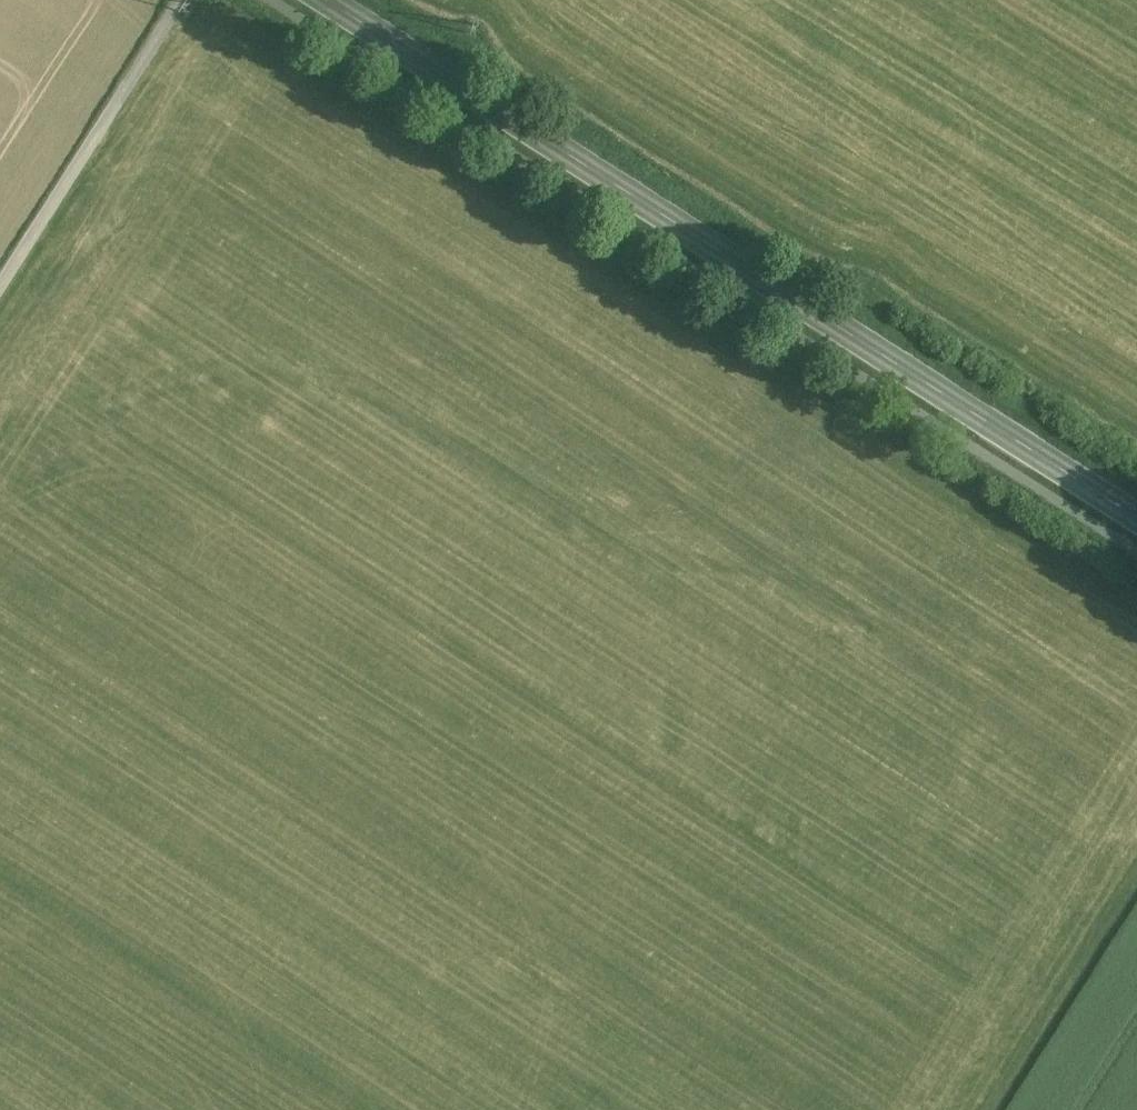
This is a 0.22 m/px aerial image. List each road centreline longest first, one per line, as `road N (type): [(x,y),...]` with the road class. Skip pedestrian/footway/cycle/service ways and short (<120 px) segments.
road 1 (secondary): [(1136,518),(323,0)]
road 2 (unclassified): [(0,290),(183,0)]

